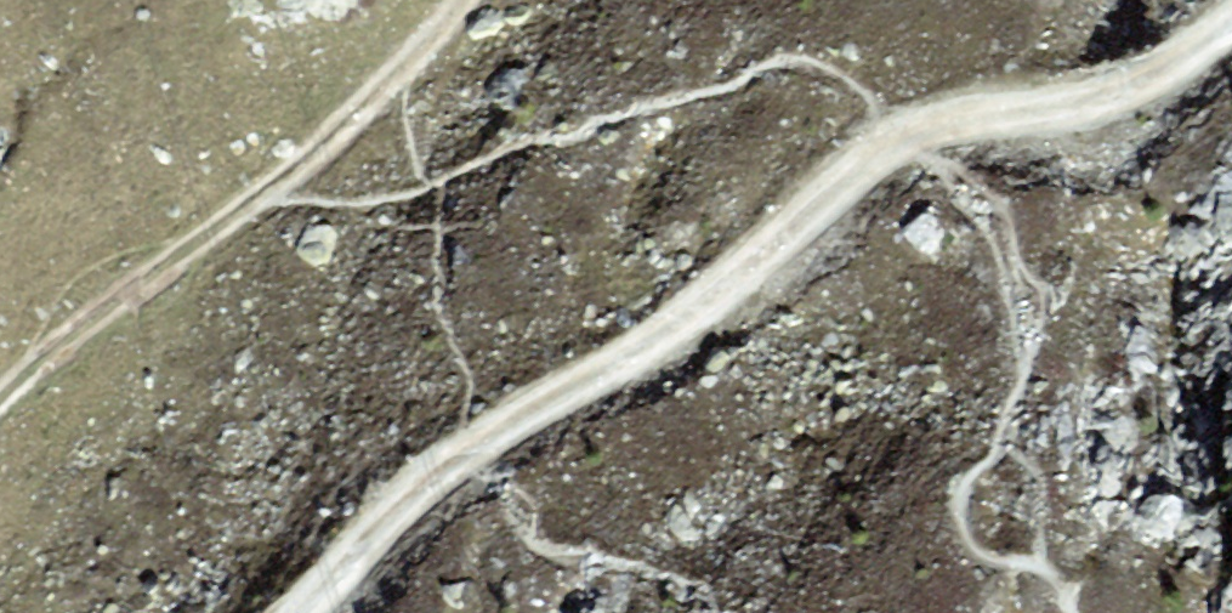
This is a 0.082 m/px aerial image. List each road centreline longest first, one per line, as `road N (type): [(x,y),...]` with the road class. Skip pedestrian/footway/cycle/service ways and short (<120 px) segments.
road 1 (track): [(300,612),(427,483),(689,317),(908,136)]
road 2 (track): [(465,0),(275,188),(0,399)]
road 3 (track): [(908,136),(984,112),(1097,100),(1231,22)]

